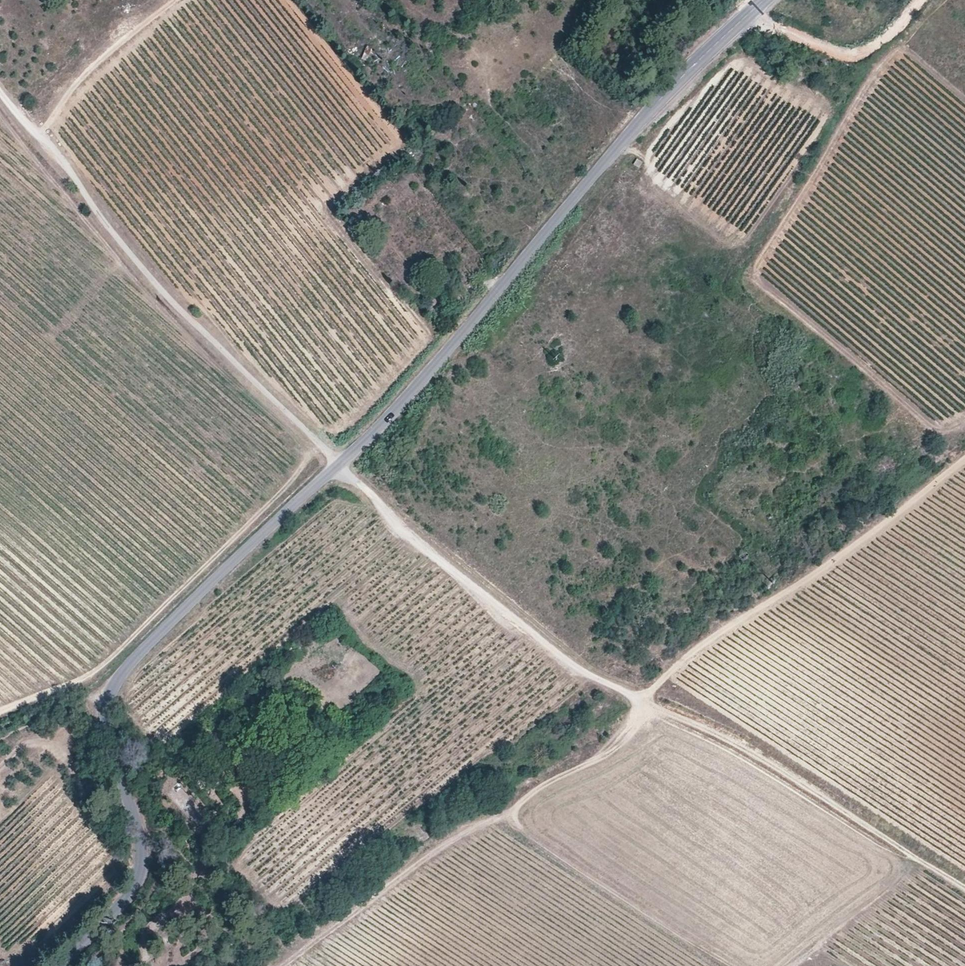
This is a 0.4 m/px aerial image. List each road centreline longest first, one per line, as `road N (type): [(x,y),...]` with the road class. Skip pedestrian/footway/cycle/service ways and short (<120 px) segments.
road 1 (tertiary): [(64,965),(141,883),(149,856),(147,803),(110,724),(110,693),(127,665),(340,462),(461,336),(667,91),(764,0)]
road 2 (track): [(0,95),(49,142),(180,312),(420,547),(579,672),(641,698)]
road 3 (track): [(964,457),(274,965)]
road 4 (track): [(0,713),(85,678),(322,446)]
road 5 (track): [(964,890),(754,753),(641,698)]
road 6 (track): [(180,0),(89,77),(39,137)]

